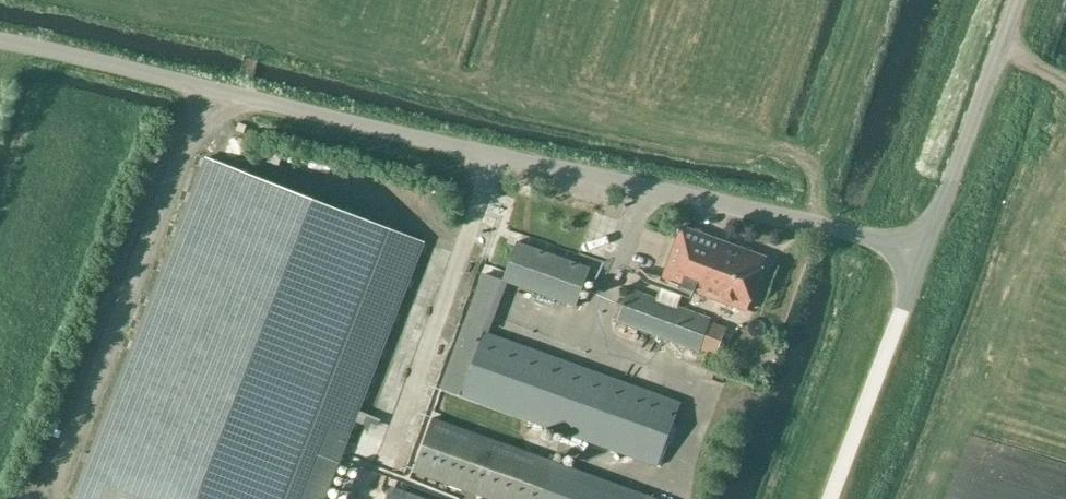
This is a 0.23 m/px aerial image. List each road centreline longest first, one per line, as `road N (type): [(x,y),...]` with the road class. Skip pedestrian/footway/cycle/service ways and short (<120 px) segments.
road 1 (unclassified): [(924,253),(0,44)]
road 2 (unclassified): [(924,253),(1017,0)]
road 3 (unclassified): [(831,498),(924,253)]

